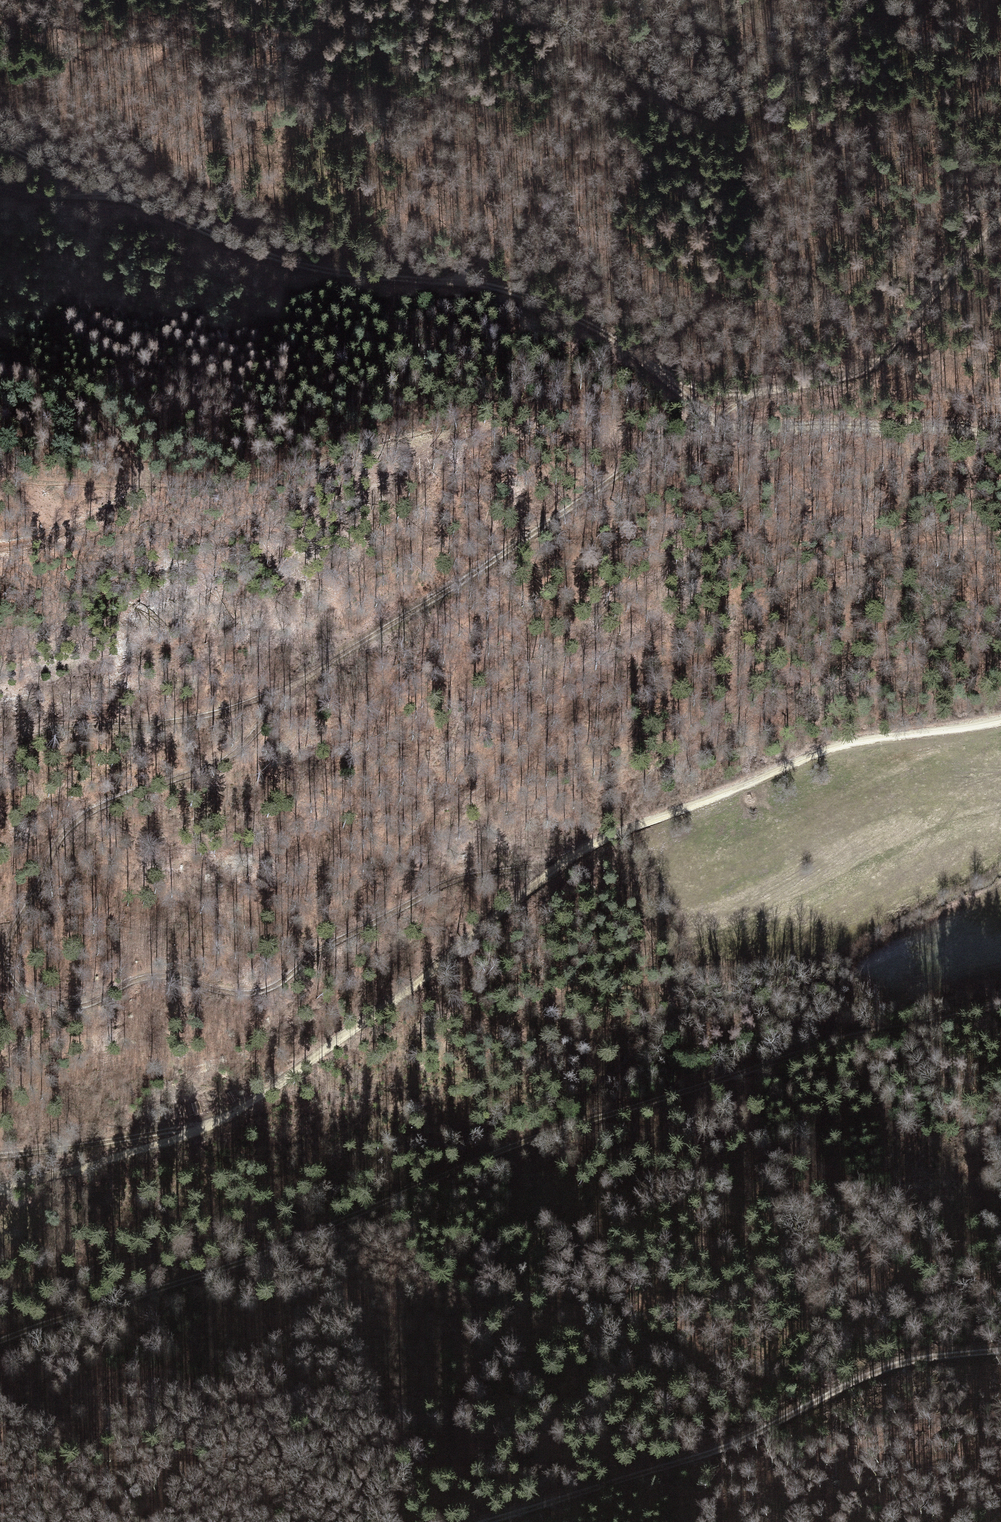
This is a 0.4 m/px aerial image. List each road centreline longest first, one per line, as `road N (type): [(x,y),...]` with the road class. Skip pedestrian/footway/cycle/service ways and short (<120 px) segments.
road 1 (track): [(0,144),(98,195),(333,271),(518,291),(666,375),(717,391),(810,385),(875,362),(1000,215)]
road 2 (track): [(1000,1003),(842,1039),(524,1142),(256,1258),(0,1345)]
road 3 (track): [(290,686),(269,720),(217,765),(75,821),(13,931),(7,956),(13,983),(63,1007),(92,1005),(170,976),(258,992),(320,950),(452,884),(485,871),(545,873)]
road 4 (track): [(1000,720),(829,749),(549,870),(247,1113)]
road 5 (track): [(0,747),(84,729),(233,714),(329,666),(535,533),(678,425)]
road 6 (track): [(1000,1353),(860,1375),(689,1461),(495,1521)]
road 7 (track): [(879,0),(854,32),(755,106),(703,113),(525,0)]
road 8 (track): [(0,349),(66,388),(136,457),(146,486),(53,535),(0,547)]
road 9 (track): [(1000,539),(850,563),(808,583),(713,655),(670,668)]
road 10 (track): [(348,936),(381,876),(505,783),(595,695)]
road 11 (track): [(678,425),(920,426),(1000,440)]
road 12 (track): [(0,1194),(247,1113)]
road 13 (track): [(207,1131),(0,1153)]

